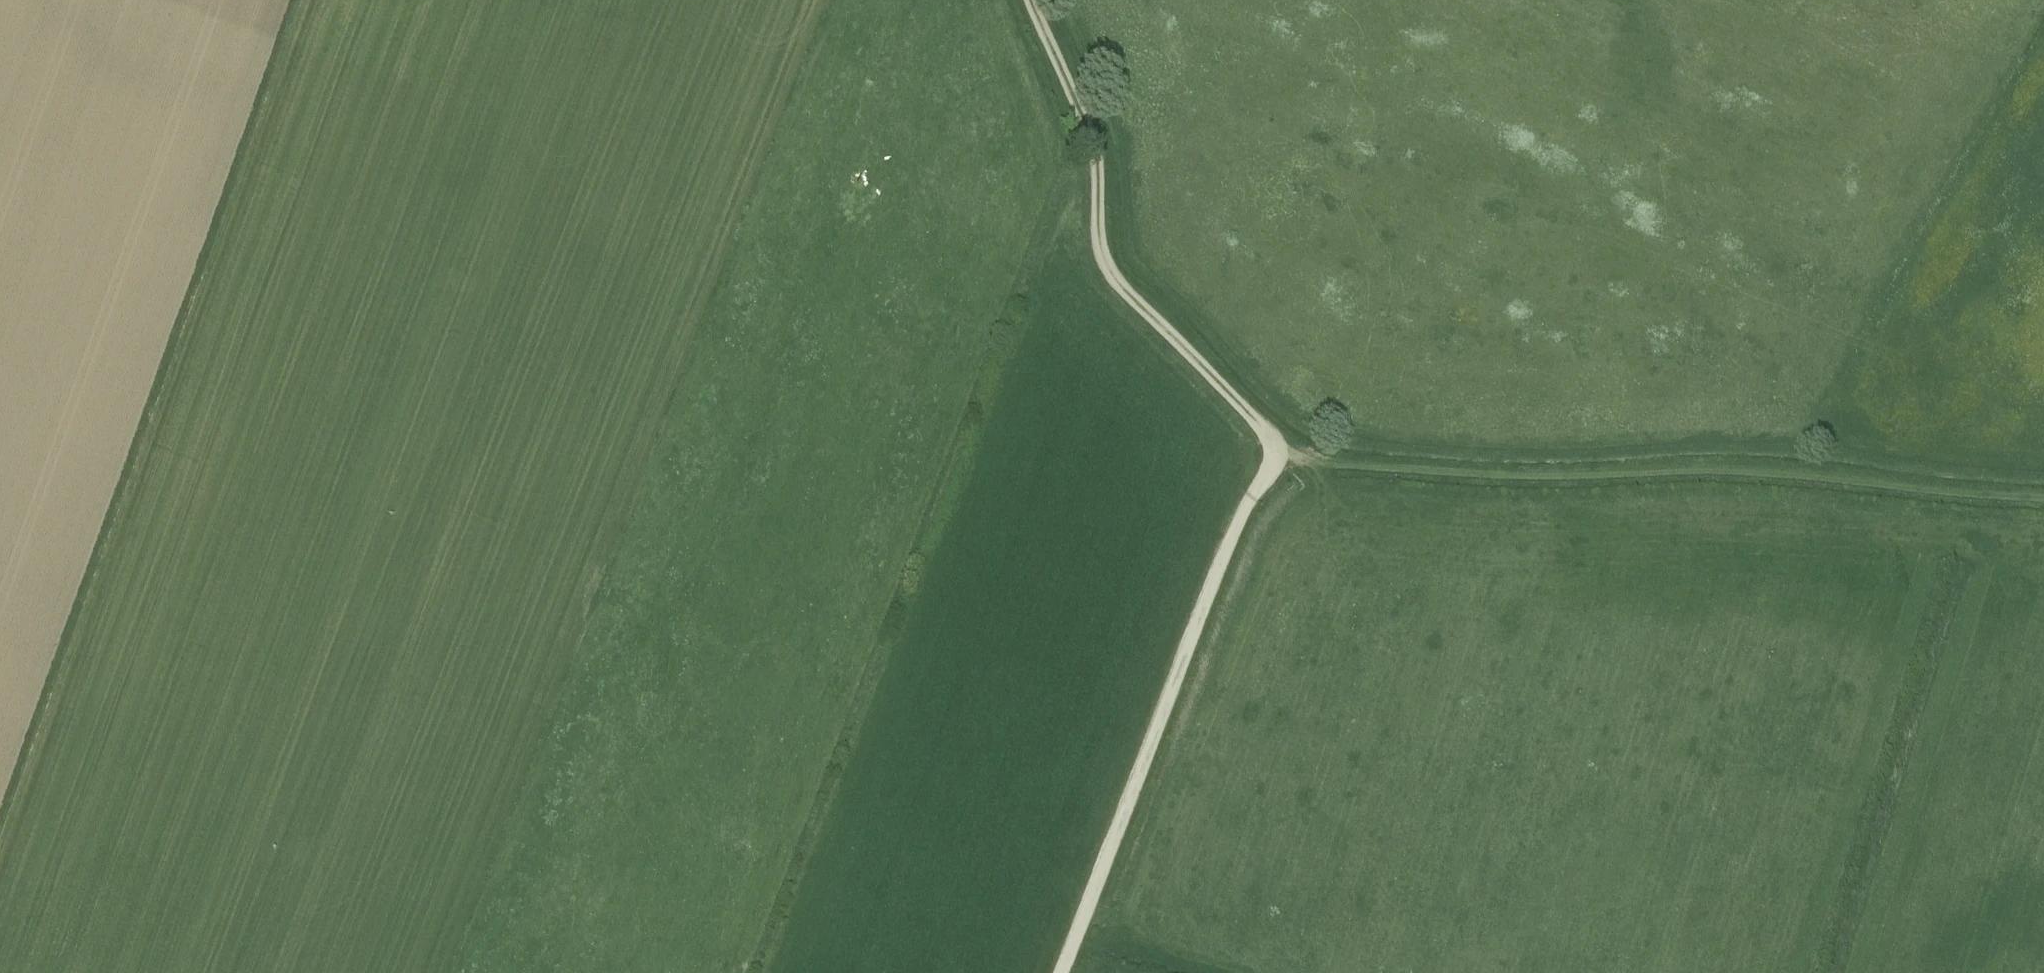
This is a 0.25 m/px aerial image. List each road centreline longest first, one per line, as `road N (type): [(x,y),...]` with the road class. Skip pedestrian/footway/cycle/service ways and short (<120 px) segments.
road 1 (track): [(0,855),(305,0)]
road 2 (track): [(2043,474),(1896,472),(1811,445),(1707,457),(1547,451),(1325,463),(1281,444)]
road 3 (track): [(1281,444),(1080,972)]
road 4 (track): [(1035,0),(1082,104),(1114,280),(1281,444)]

